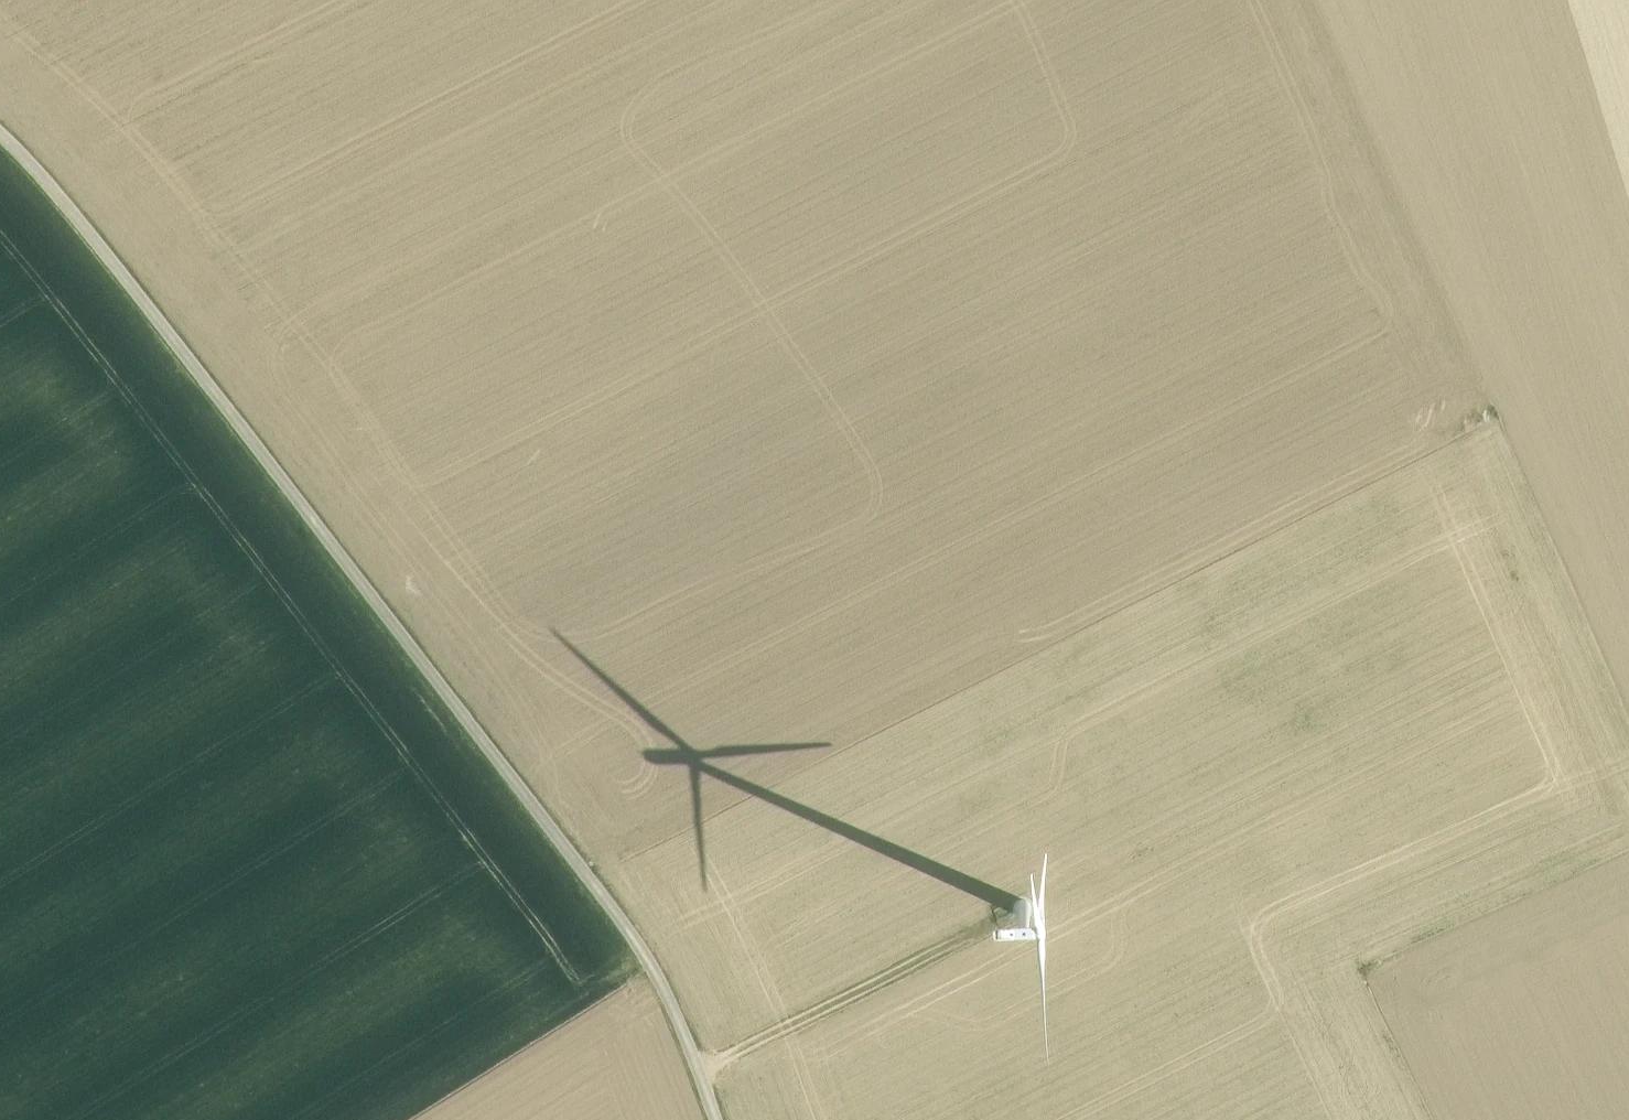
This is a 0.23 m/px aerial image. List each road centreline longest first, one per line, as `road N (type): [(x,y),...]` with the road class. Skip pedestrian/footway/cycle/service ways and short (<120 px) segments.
road 1 (unclassified): [(723,1119),(677,998),(619,903),(54,177),(0,122)]

